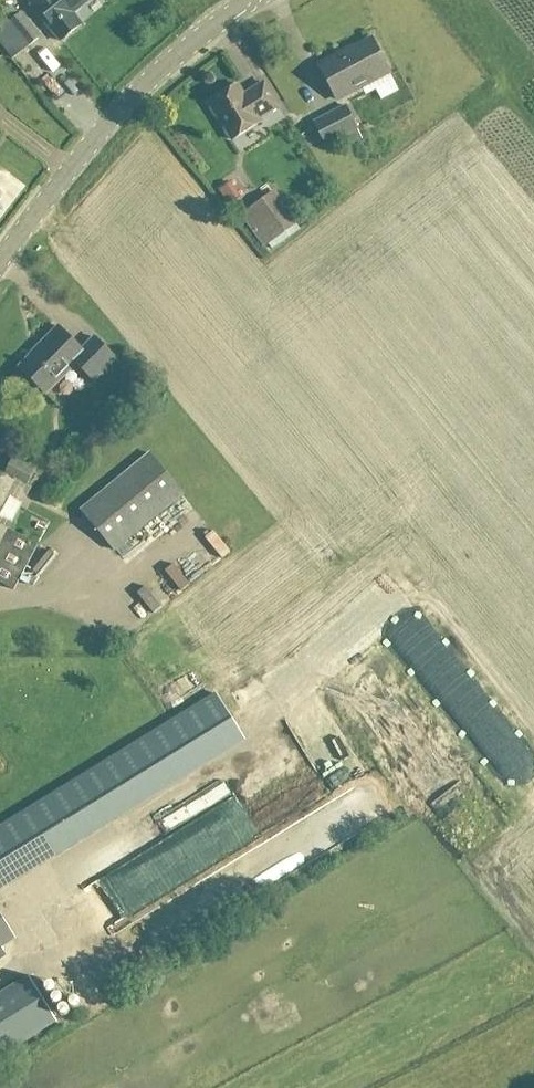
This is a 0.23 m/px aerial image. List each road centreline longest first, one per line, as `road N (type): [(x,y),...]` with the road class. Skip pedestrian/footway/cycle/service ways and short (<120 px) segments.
road 1 (tertiary): [(0,265),(113,118),(252,0)]

